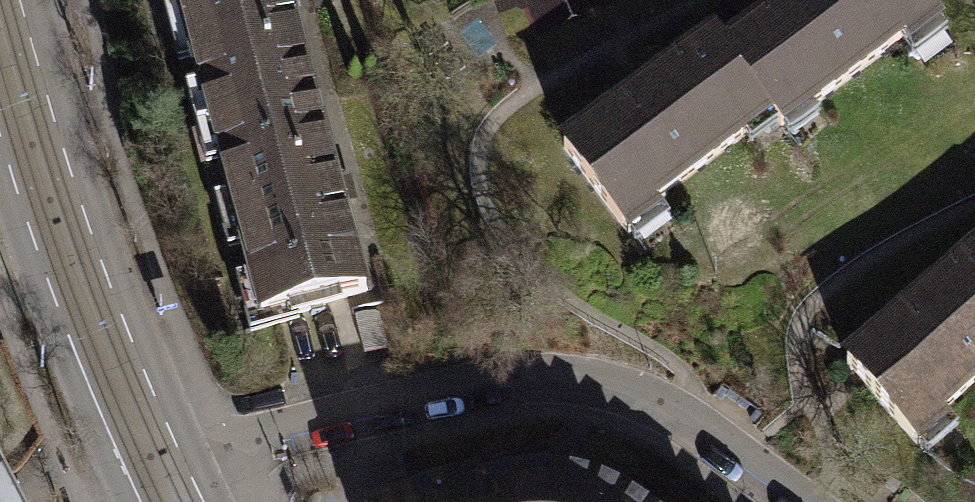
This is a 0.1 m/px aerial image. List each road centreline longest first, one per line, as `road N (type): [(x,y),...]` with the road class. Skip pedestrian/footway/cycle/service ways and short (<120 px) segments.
road 1 (residential): [(158,486),(287,422),(507,373),(606,379),(654,396),(802,501)]
road 2 (tertiary): [(158,486),(51,225),(0,58)]

